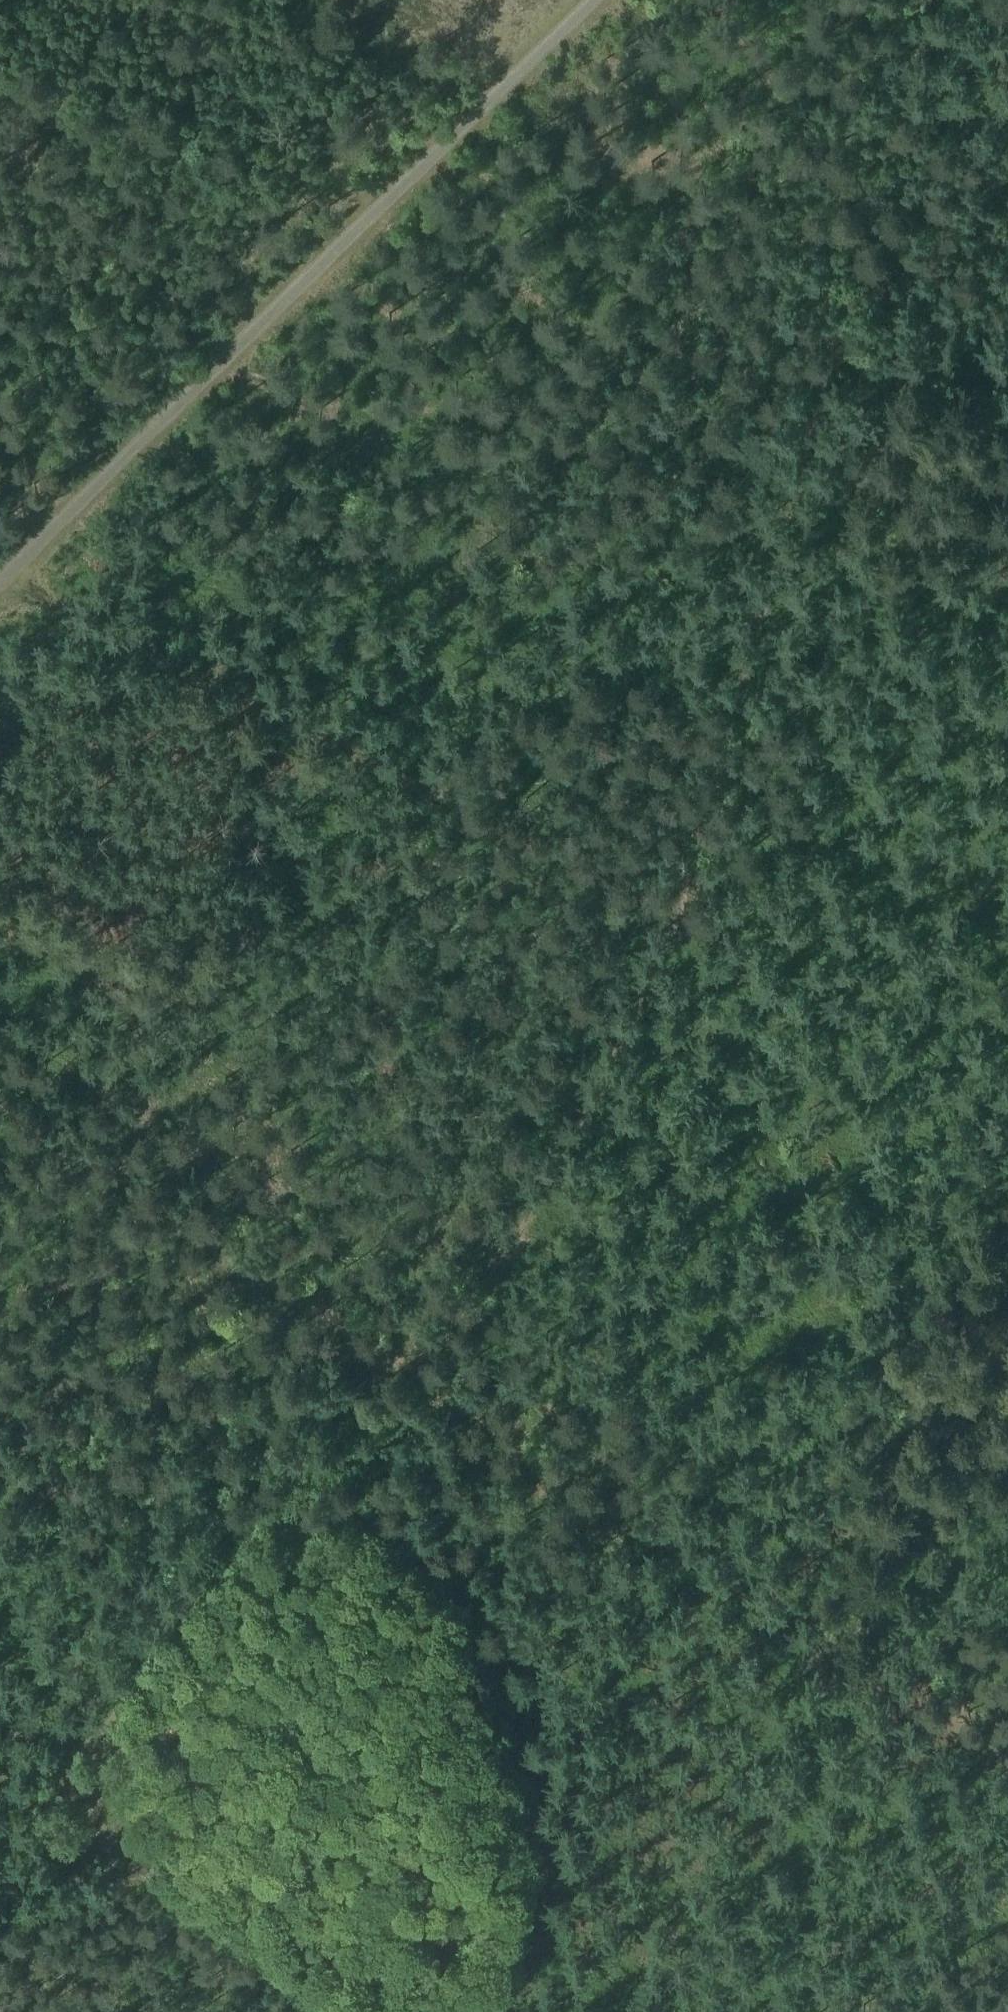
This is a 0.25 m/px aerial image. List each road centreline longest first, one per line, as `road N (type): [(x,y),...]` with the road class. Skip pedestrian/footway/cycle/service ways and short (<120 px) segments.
road 1 (track): [(0,592),(590,0)]
road 2 (track): [(418,1359),(1007,1742)]
road 3 (track): [(1007,435),(722,0)]
road 4 (track): [(347,2011),(40,1809)]

